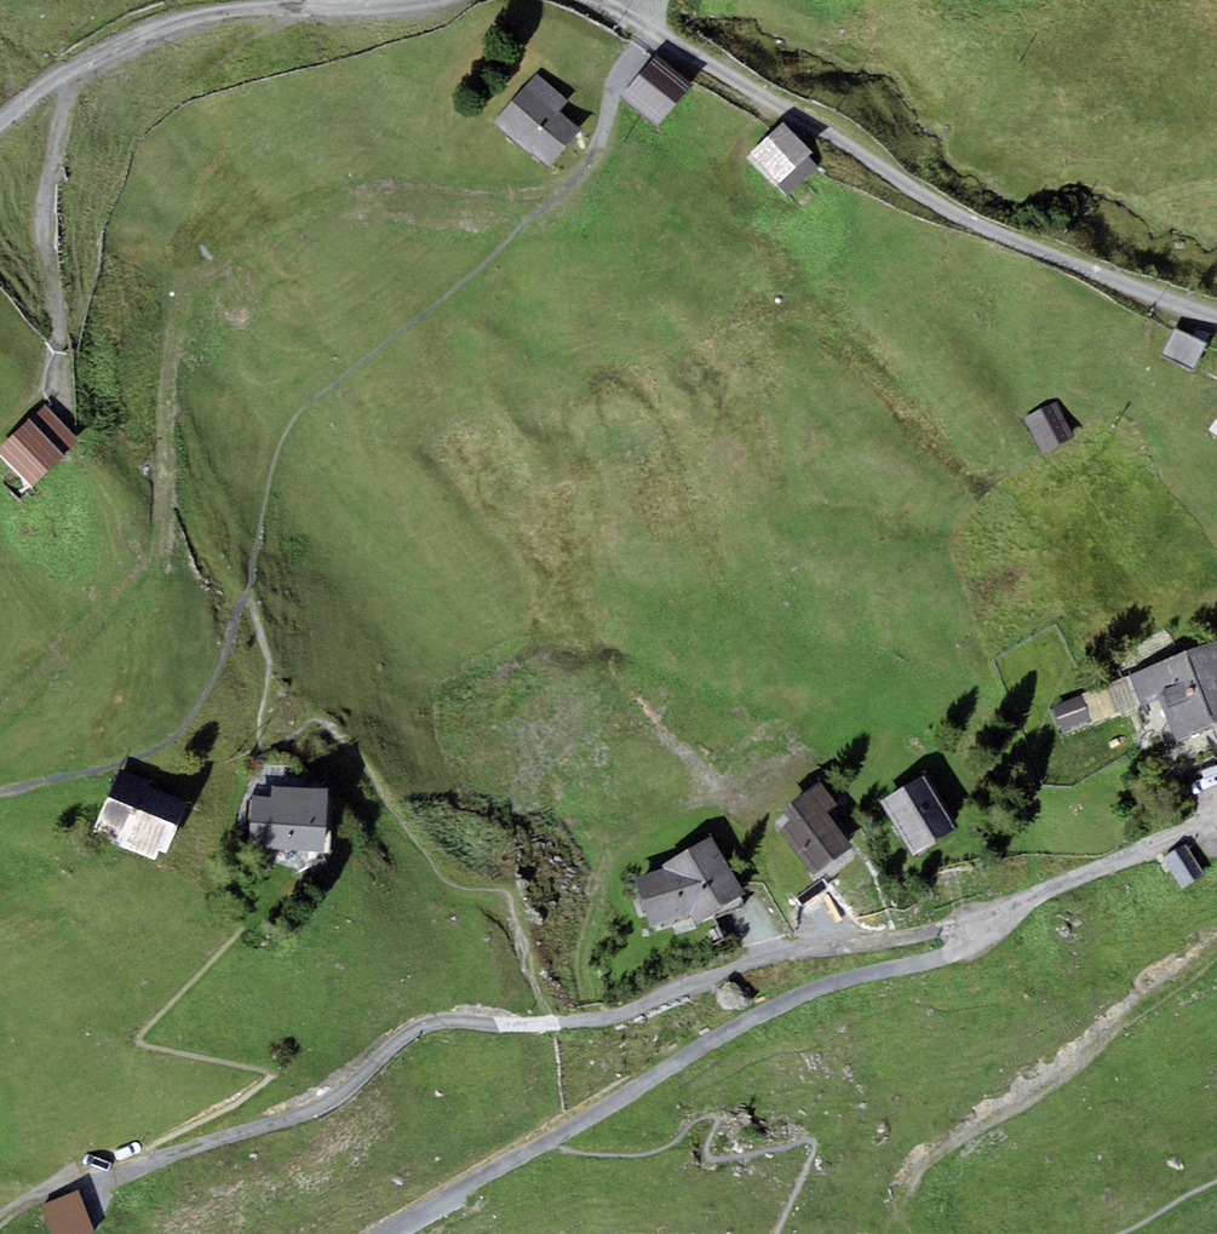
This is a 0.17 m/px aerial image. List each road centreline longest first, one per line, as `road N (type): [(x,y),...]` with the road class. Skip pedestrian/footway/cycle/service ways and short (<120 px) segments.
road 1 (track): [(994,936),(809,952),(606,1022),(419,1034),(356,1109),(312,1128),(73,1189),(0,1233)]
road 2 (track): [(637,12),(718,73),(947,207),(1216,322)]
road 3 (track): [(0,128),(89,58),(158,25),(287,6),(436,13),(464,0)]
road 4 (track): [(994,936),(978,953),(821,988),(778,1007),(556,1138)]
road 5 (track): [(61,400),(68,317),(55,206),(89,58)]
road 6 (residential): [(994,936),(1087,878),(1216,829)]
road 7 (track): [(556,1138),(388,1233)]

